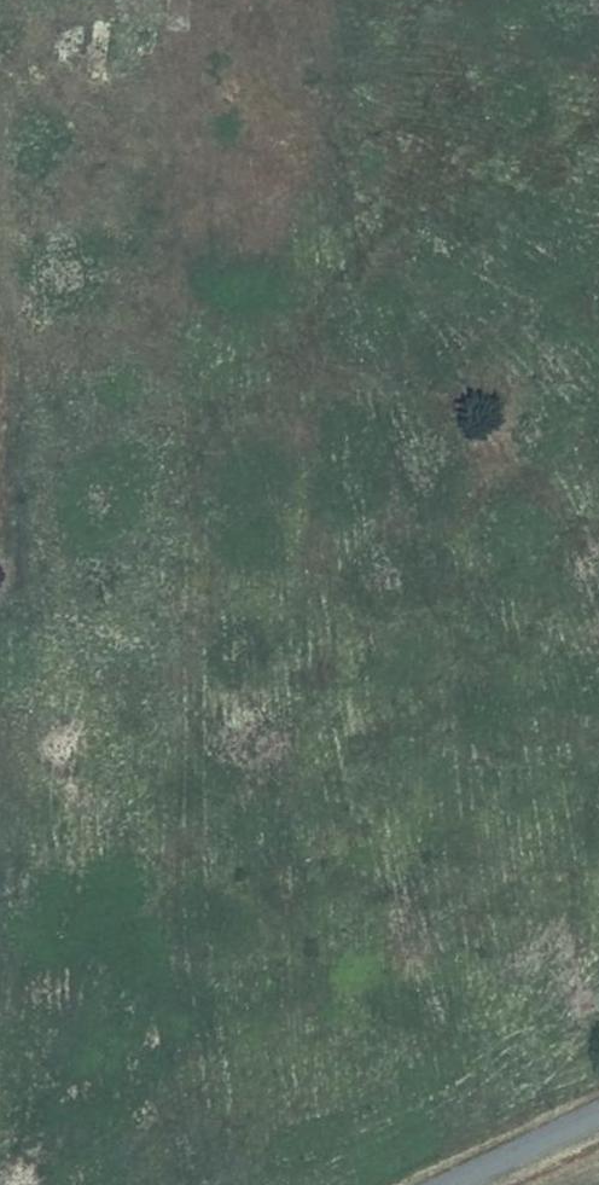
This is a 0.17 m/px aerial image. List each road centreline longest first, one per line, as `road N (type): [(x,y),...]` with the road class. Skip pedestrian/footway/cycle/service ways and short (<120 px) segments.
road 1 (unclassified): [(455,1184),(598,1117)]

